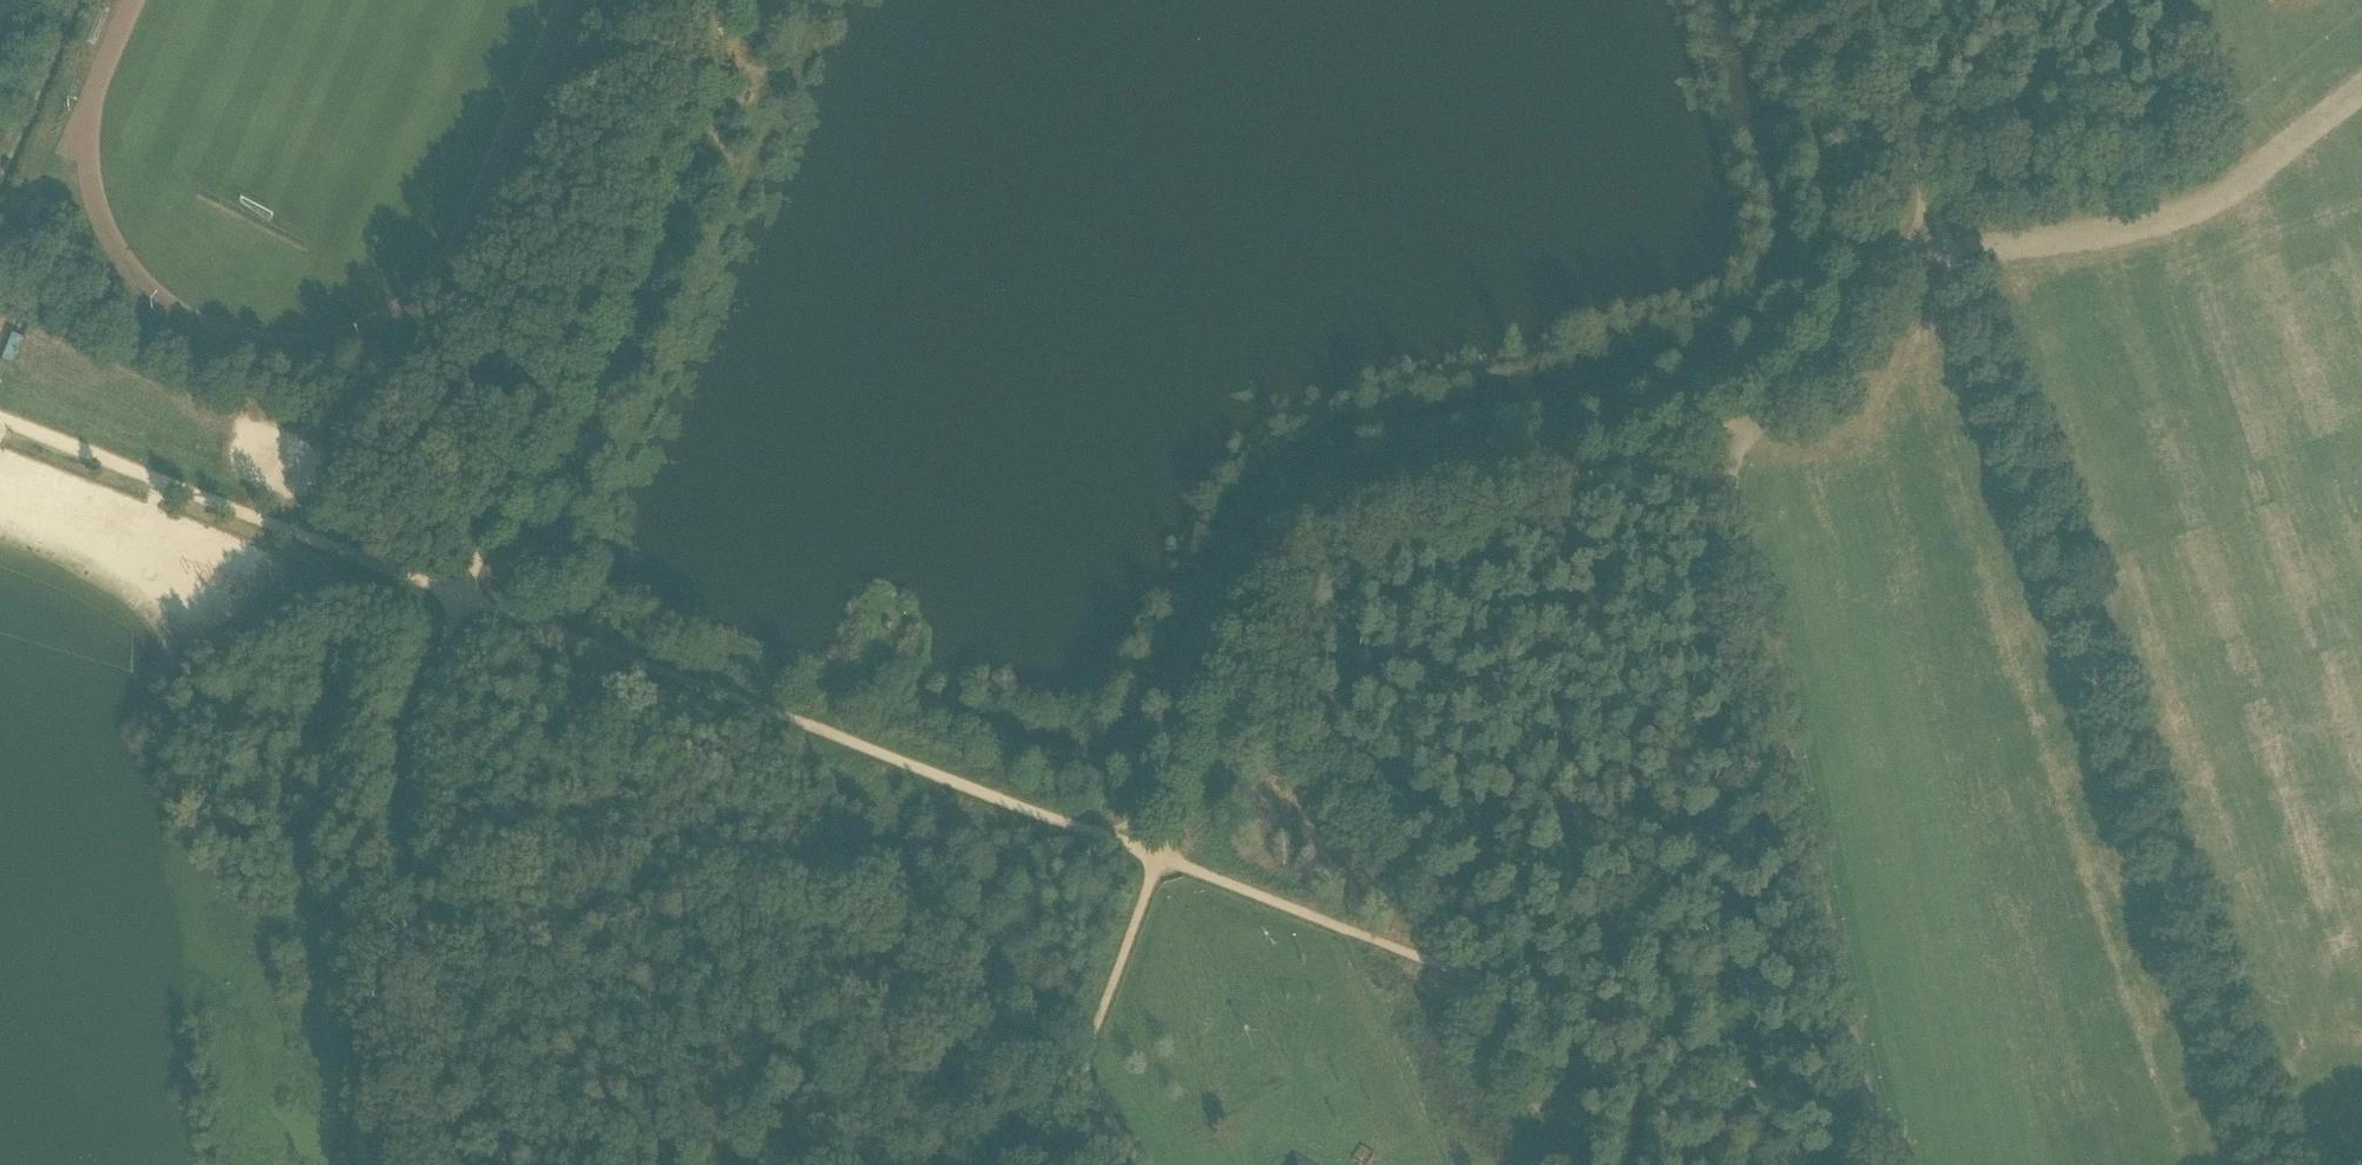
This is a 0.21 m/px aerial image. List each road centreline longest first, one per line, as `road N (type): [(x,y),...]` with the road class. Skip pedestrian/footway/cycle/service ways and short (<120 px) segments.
road 1 (track): [(1944,246),(2268,1164)]
road 2 (track): [(1736,417),(1366,496),(1307,524),(1161,855)]
road 3 (track): [(1161,855),(1864,1127)]
road 4 (track): [(469,597),(1161,855)]
road 5 (track): [(1673,1164),(1488,470)]
road 6 (track): [(469,597),(0,421)]
road 7 (track): [(1944,246),(2085,241),(2233,201),(2361,89)]
road 8 (track): [(1161,855),(1096,1062),(1143,1164)]
road 9 (track): [(1736,417),(1768,420),(1833,358),(1864,299),(1896,260),(1944,246)]
road 10 (track): [(78,0),(0,180)]

